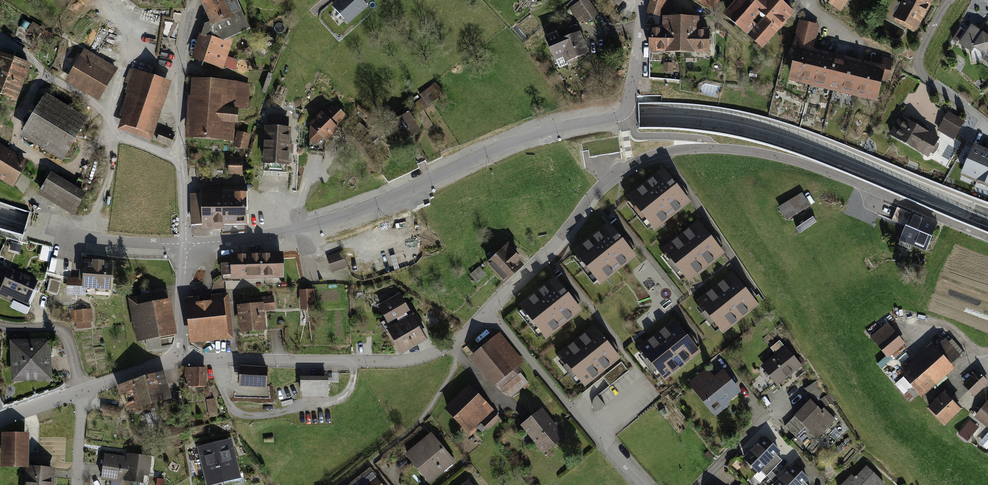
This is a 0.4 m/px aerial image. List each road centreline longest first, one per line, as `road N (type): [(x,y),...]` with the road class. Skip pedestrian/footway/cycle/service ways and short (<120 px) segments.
road 1 (secondary): [(987,217),(746,124),(640,116),(567,124),(317,226),(225,241),(136,244),(0,211)]
road 2 (residential): [(643,0),(629,108),(615,117),(493,150),(301,228),(187,247)]
road 3 (residential): [(177,355),(430,357),(472,329),(571,223)]
road 4 (residential): [(192,0),(179,70),(187,247)]
road 5 (residential): [(187,247),(50,230)]
road 6 (residential): [(79,391),(62,329),(0,325)]

